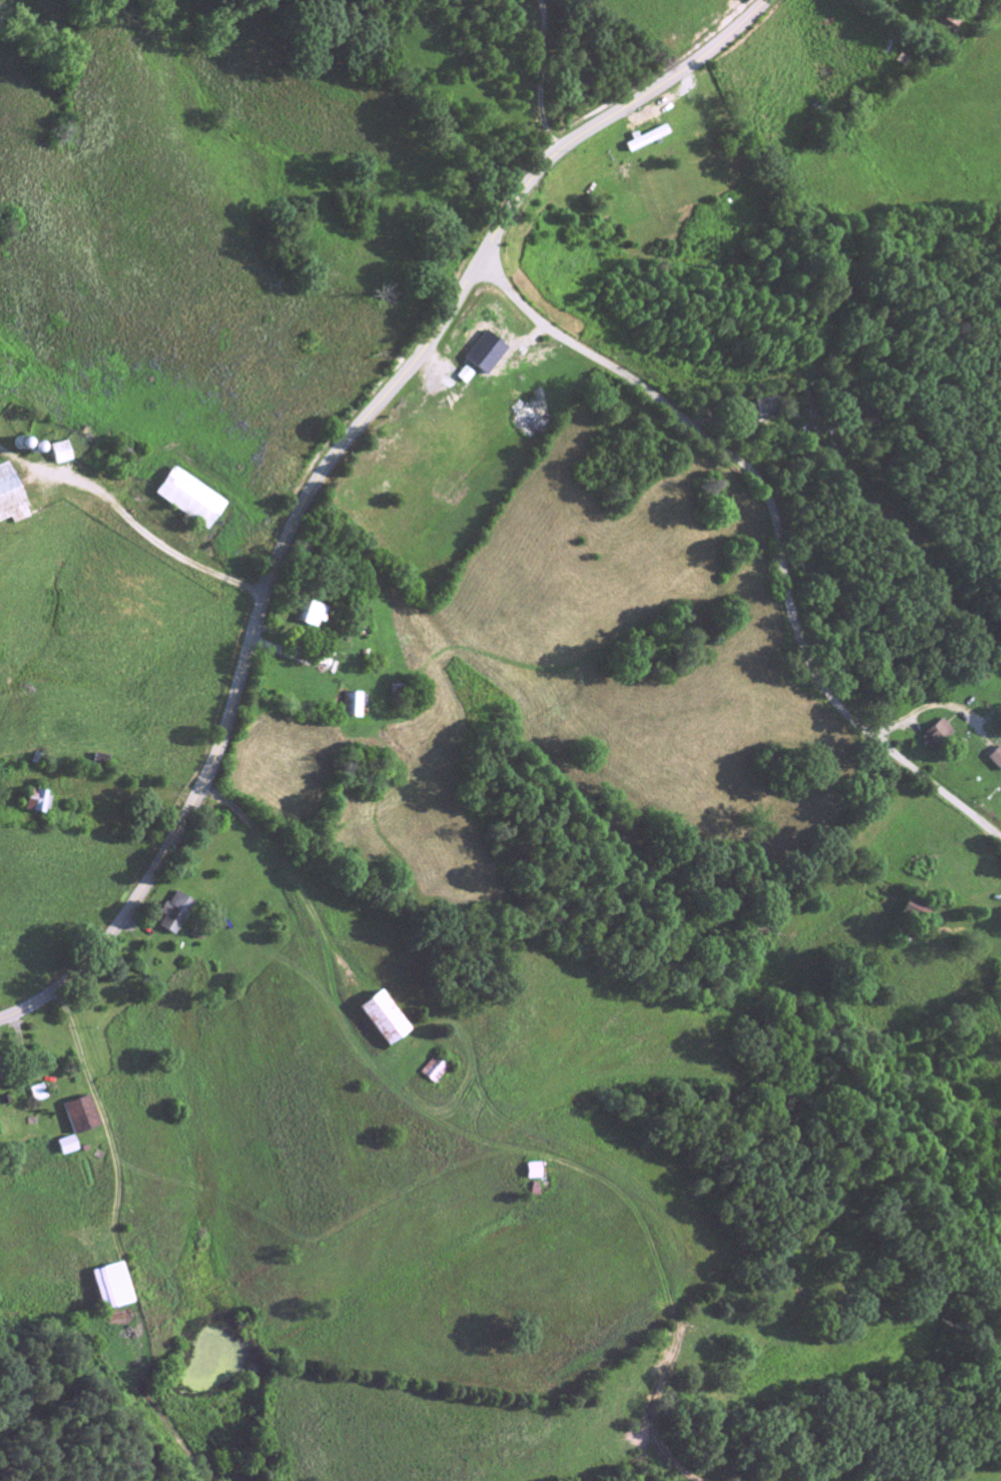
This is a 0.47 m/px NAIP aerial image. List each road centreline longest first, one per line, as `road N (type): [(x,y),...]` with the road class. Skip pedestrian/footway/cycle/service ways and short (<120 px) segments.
road 1 (secondary): [(0,1020),(55,989),(99,949),(167,852),(218,749),(300,512),(418,359),(531,182),(768,0)]
road 2 (residential): [(1000,840),(829,698),(798,642),(774,518),(759,483),(648,392),(543,326),(480,259)]

